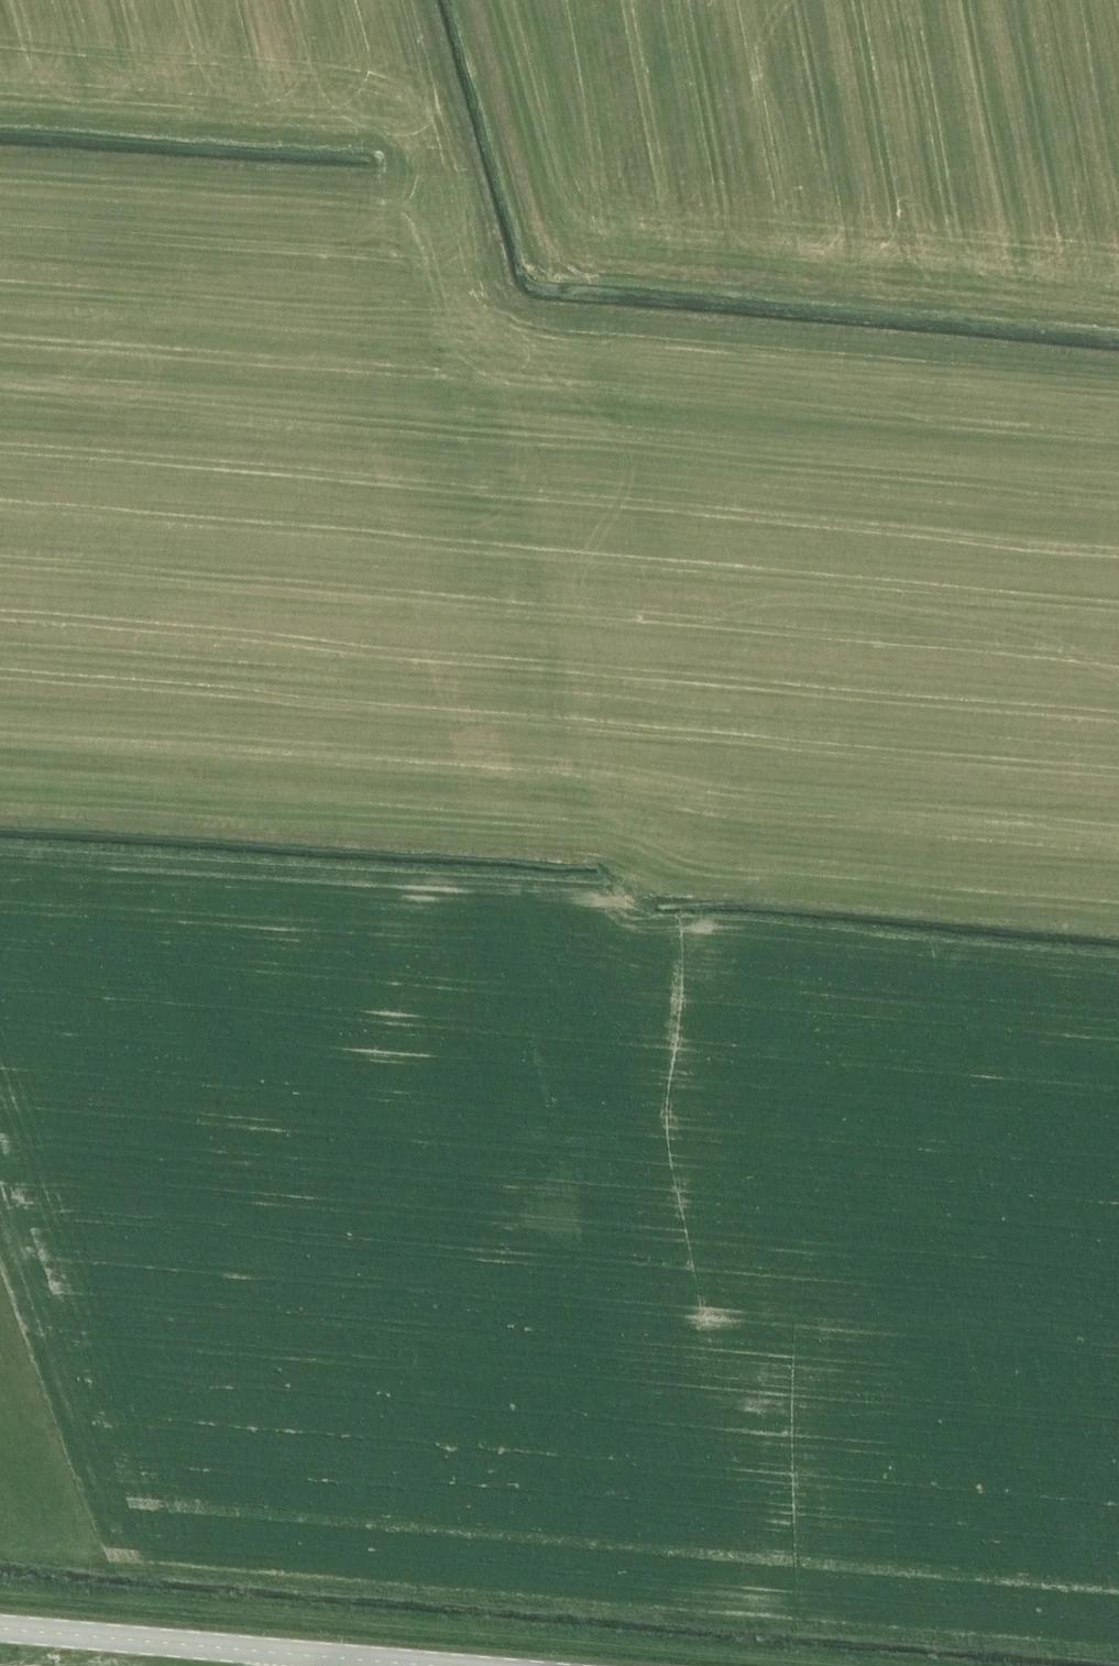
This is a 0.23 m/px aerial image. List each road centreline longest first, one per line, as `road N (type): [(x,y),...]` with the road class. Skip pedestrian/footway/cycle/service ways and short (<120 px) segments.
road 1 (track): [(831,1665),(0,1594)]
road 2 (unclassified): [(435,1665),(0,1628)]

